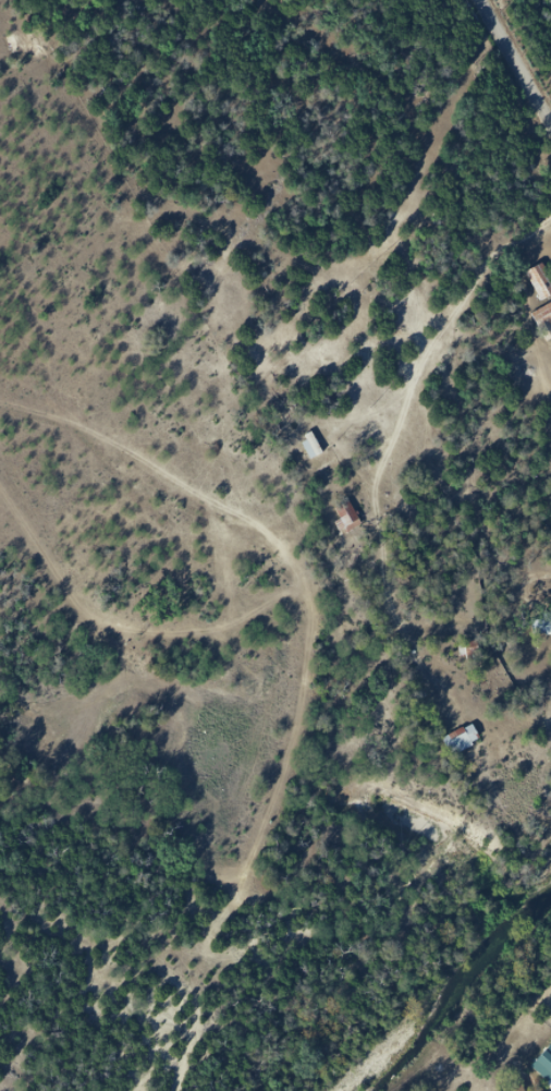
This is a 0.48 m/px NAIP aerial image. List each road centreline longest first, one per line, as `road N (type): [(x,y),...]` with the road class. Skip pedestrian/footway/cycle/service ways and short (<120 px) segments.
road 1 (residential): [(550,108),(490,0)]

